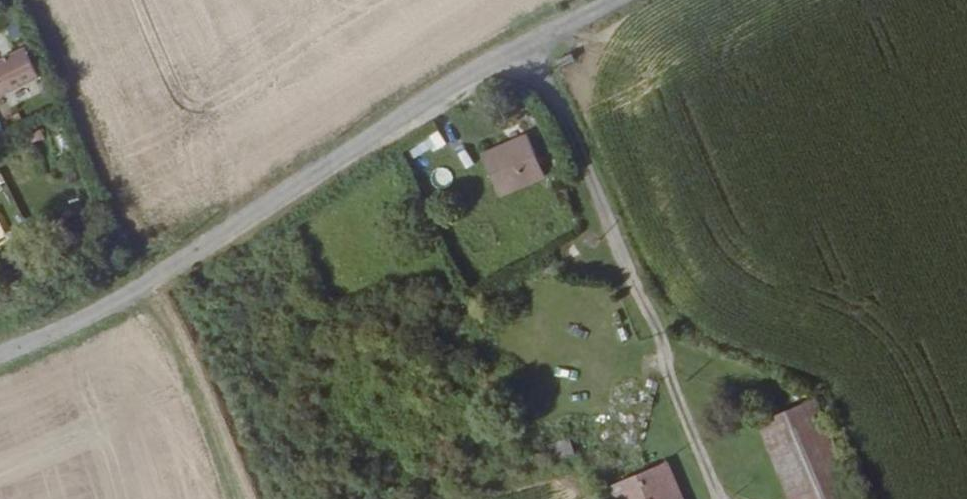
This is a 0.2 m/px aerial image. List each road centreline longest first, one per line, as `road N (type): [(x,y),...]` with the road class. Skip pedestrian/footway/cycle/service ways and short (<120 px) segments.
road 1 (track): [(0,351),(118,300),(410,110),(617,0)]
road 2 (track): [(536,43),(724,498)]

